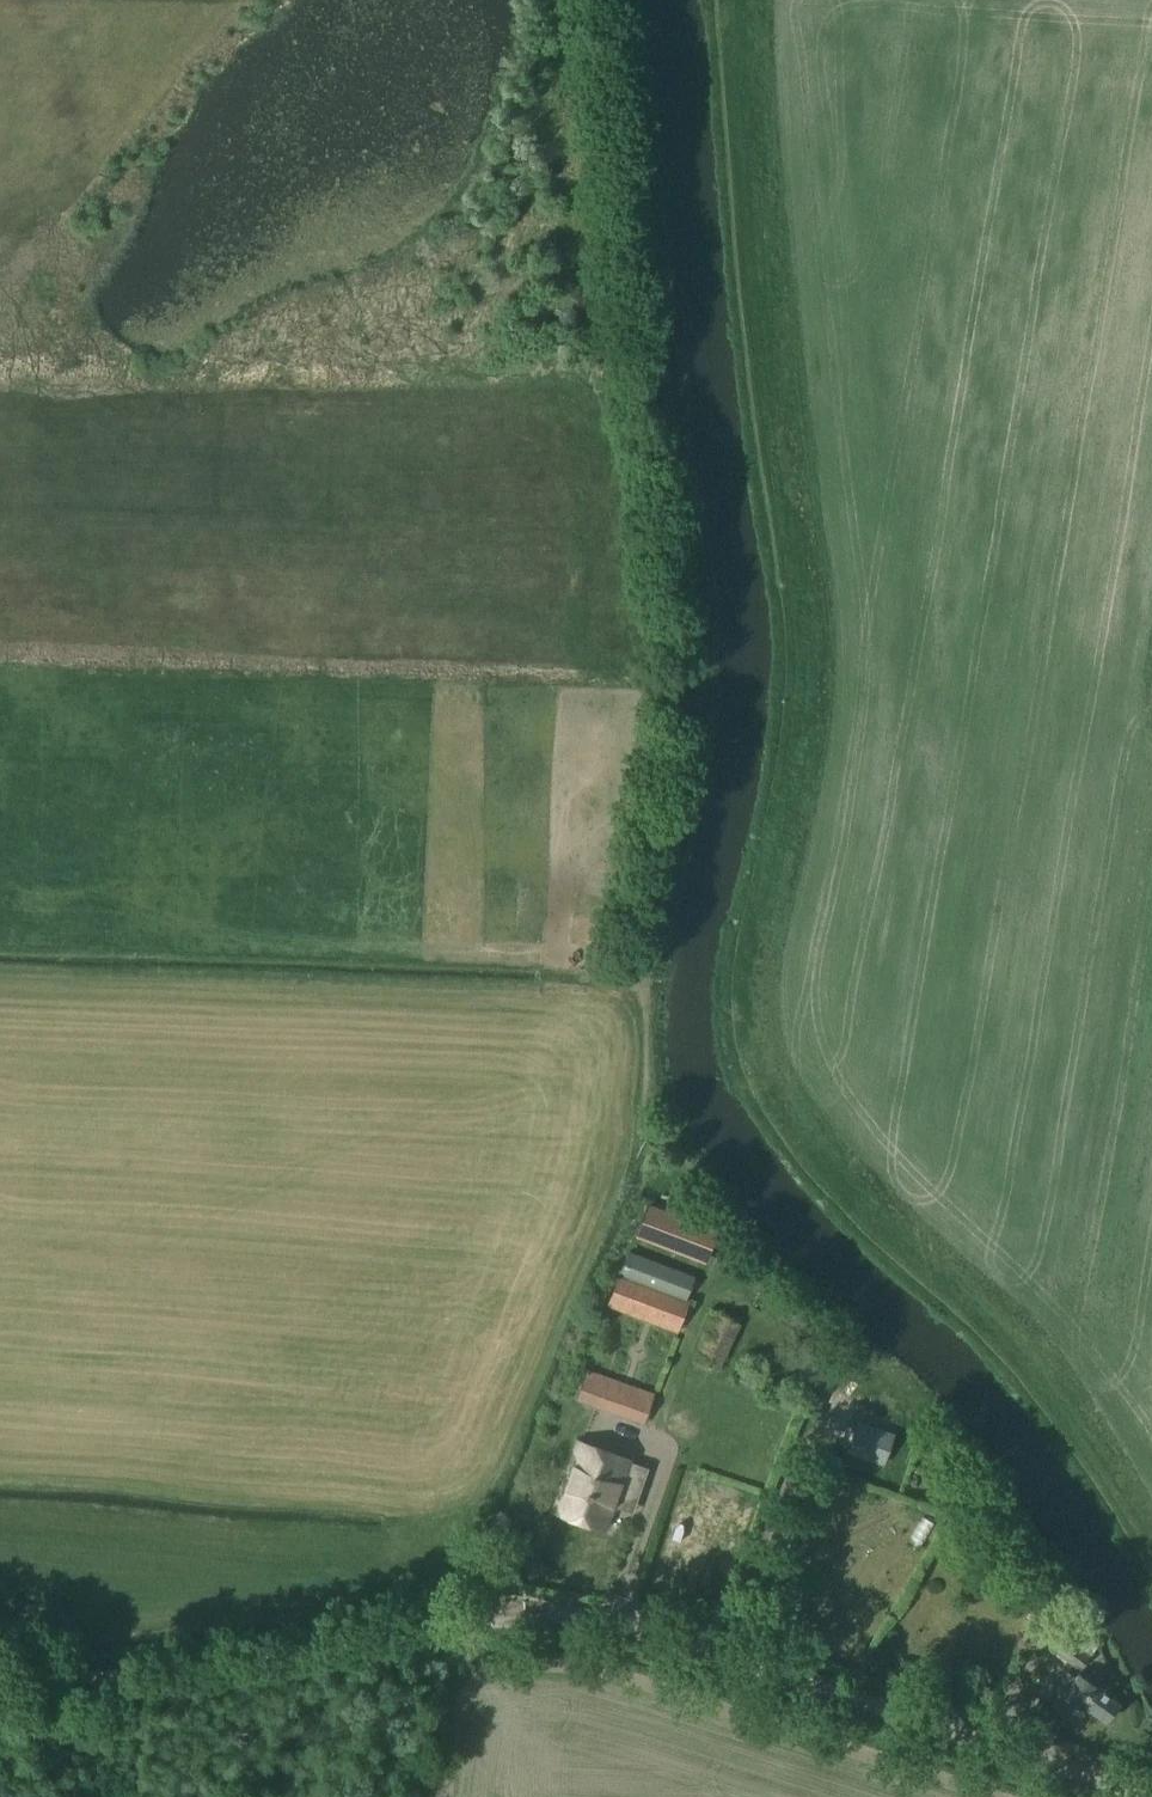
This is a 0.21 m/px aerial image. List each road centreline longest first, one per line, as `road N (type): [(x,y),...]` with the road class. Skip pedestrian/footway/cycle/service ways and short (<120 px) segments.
road 1 (unclassified): [(1137,1796),(613,1619),(524,1613)]
road 2 (track): [(524,1613),(445,1633),(120,1676),(0,1664)]

